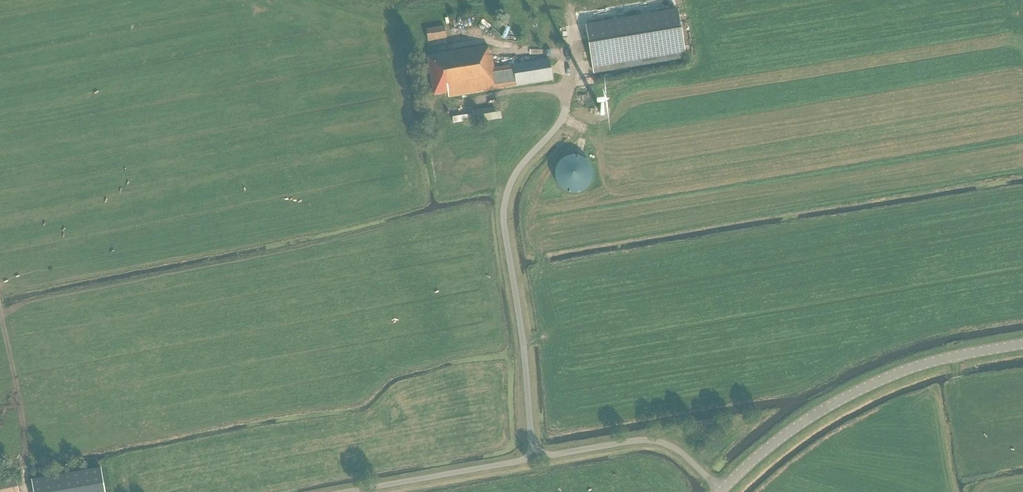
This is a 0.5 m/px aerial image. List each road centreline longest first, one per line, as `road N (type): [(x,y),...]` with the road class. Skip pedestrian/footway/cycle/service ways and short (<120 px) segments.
road 1 (unclassified): [(351,491),(642,440),(674,448),(723,490)]
road 2 (unclassified): [(723,490),(792,430),(866,387),(943,360),(1022,345)]

